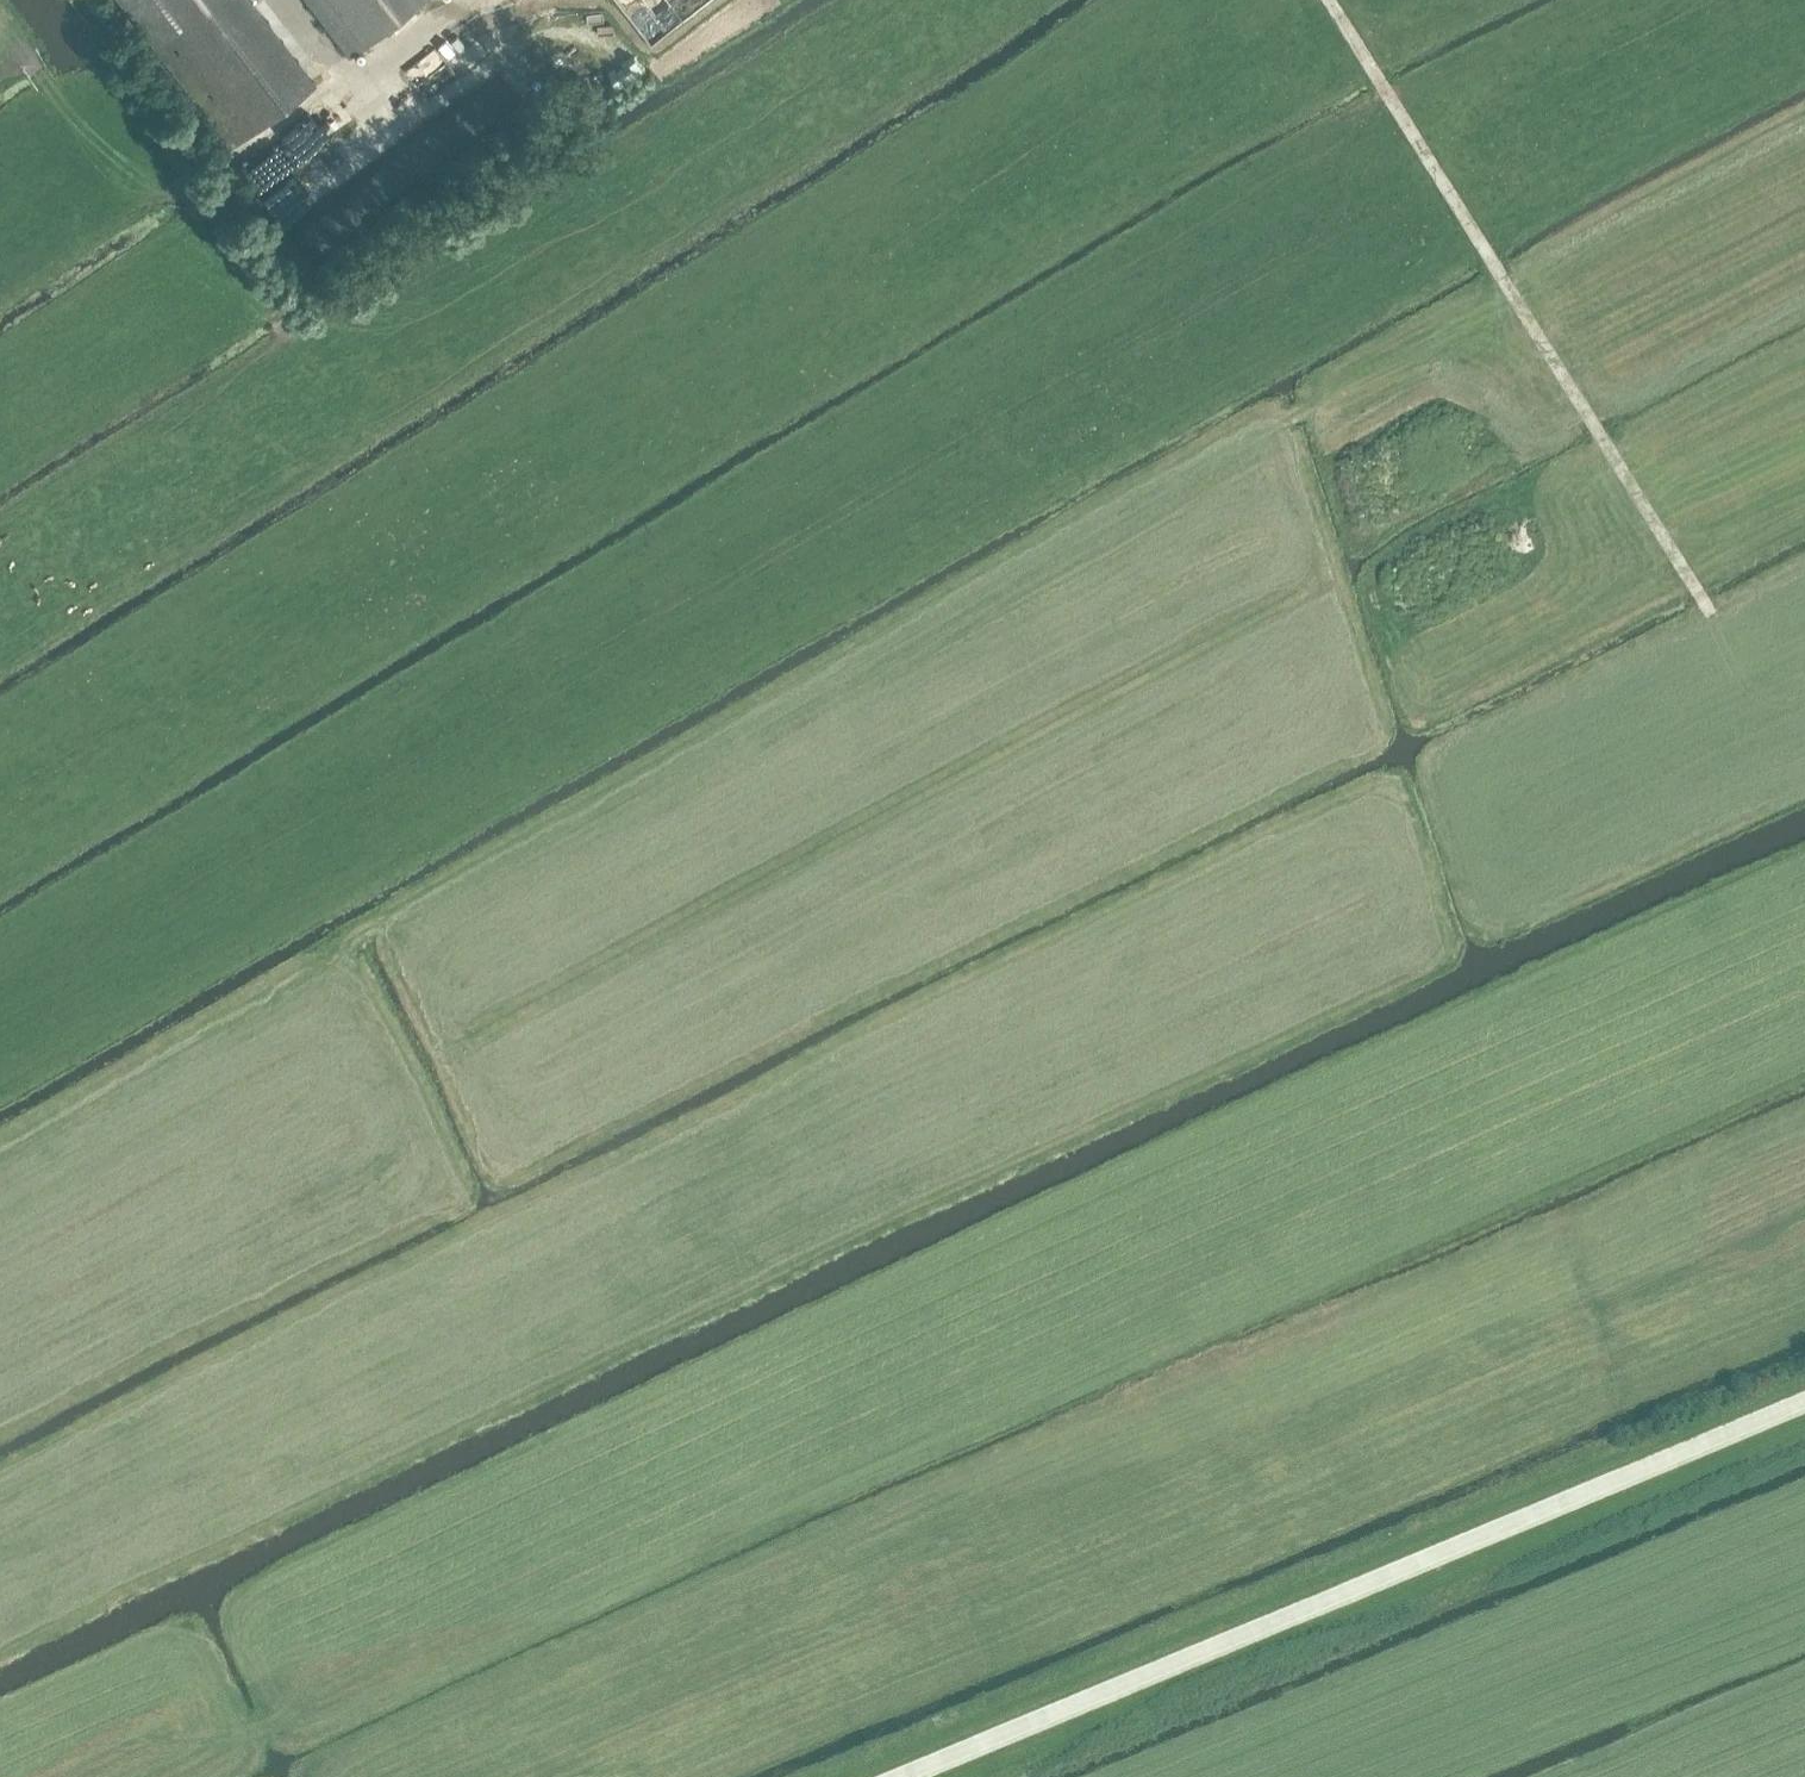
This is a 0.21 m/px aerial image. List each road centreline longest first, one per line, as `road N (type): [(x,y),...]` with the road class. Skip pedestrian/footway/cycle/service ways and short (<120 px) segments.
road 1 (track): [(1480,239),(1712,614)]
road 2 (track): [(1331,0),(1480,239)]
road 3 (track): [(483,0),(358,89),(288,0)]

